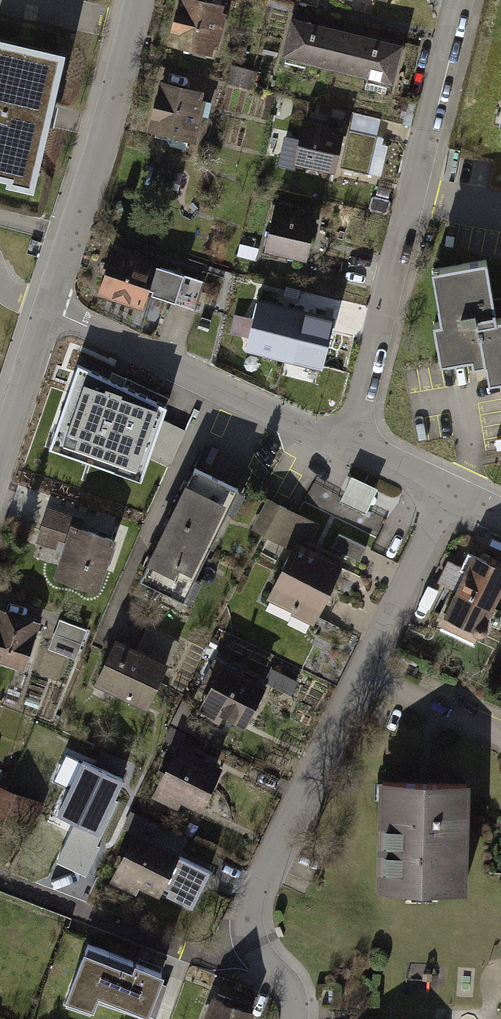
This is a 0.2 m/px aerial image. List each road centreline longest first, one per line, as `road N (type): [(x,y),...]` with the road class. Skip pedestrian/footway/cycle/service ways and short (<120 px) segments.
road 1 (residential): [(250,943),(251,895),(448,494)]
road 2 (residential): [(349,448),(455,0)]
road 3 (residential): [(49,309),(349,448)]
road 4 (residential): [(49,309),(139,0)]
road 5 (residential): [(250,943),(215,958),(192,955),(0,881)]
road 6 (residential): [(0,453),(49,309)]

